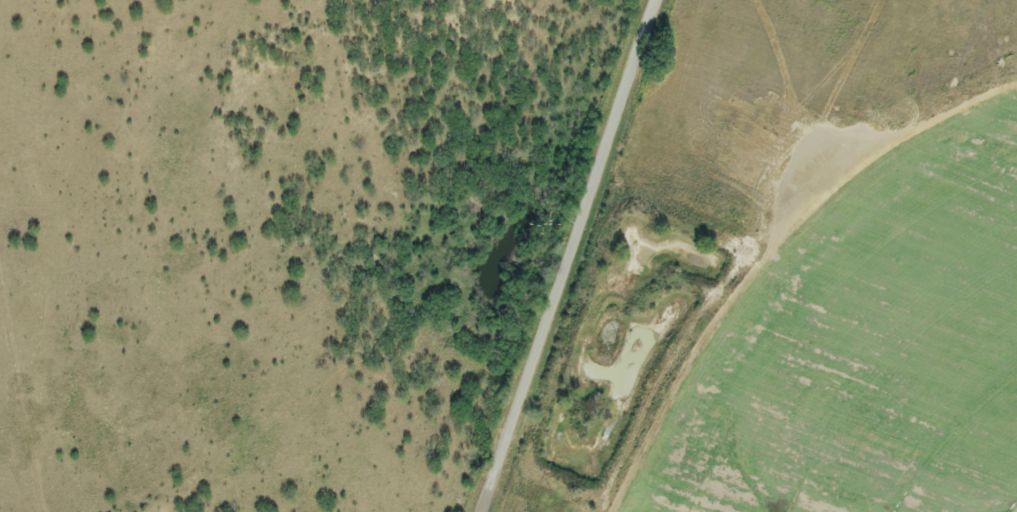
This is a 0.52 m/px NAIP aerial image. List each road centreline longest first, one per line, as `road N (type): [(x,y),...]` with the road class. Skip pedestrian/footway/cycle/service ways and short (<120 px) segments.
road 1 (residential): [(481,511),(652,0)]

